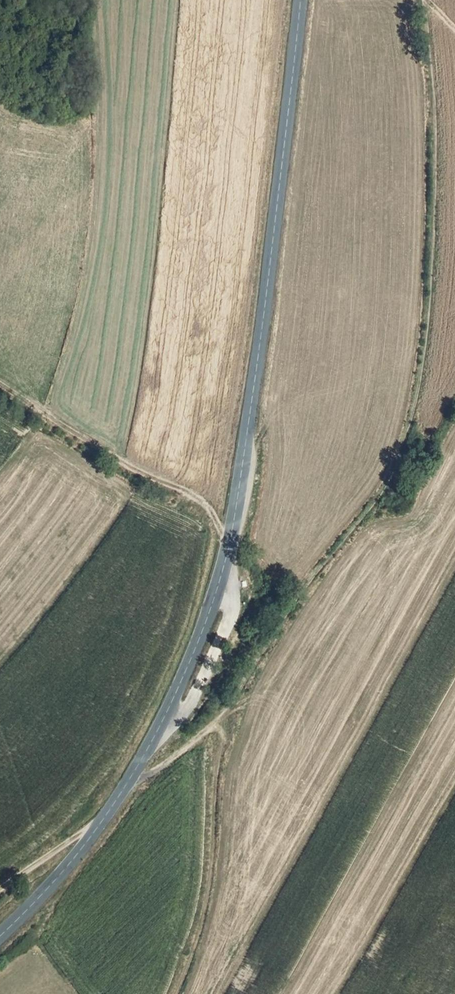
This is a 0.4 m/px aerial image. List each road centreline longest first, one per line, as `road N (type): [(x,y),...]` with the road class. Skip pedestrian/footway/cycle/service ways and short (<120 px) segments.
road 1 (tertiary): [(302,0),(261,336),(221,574),(190,659),(125,790),(0,936)]
road 2 (track): [(230,543),(186,491),(117,460),(0,386)]
road 3 (track): [(210,729),(222,732),(210,875),(192,959),(174,993)]
road 4 (track): [(0,891),(101,822)]

